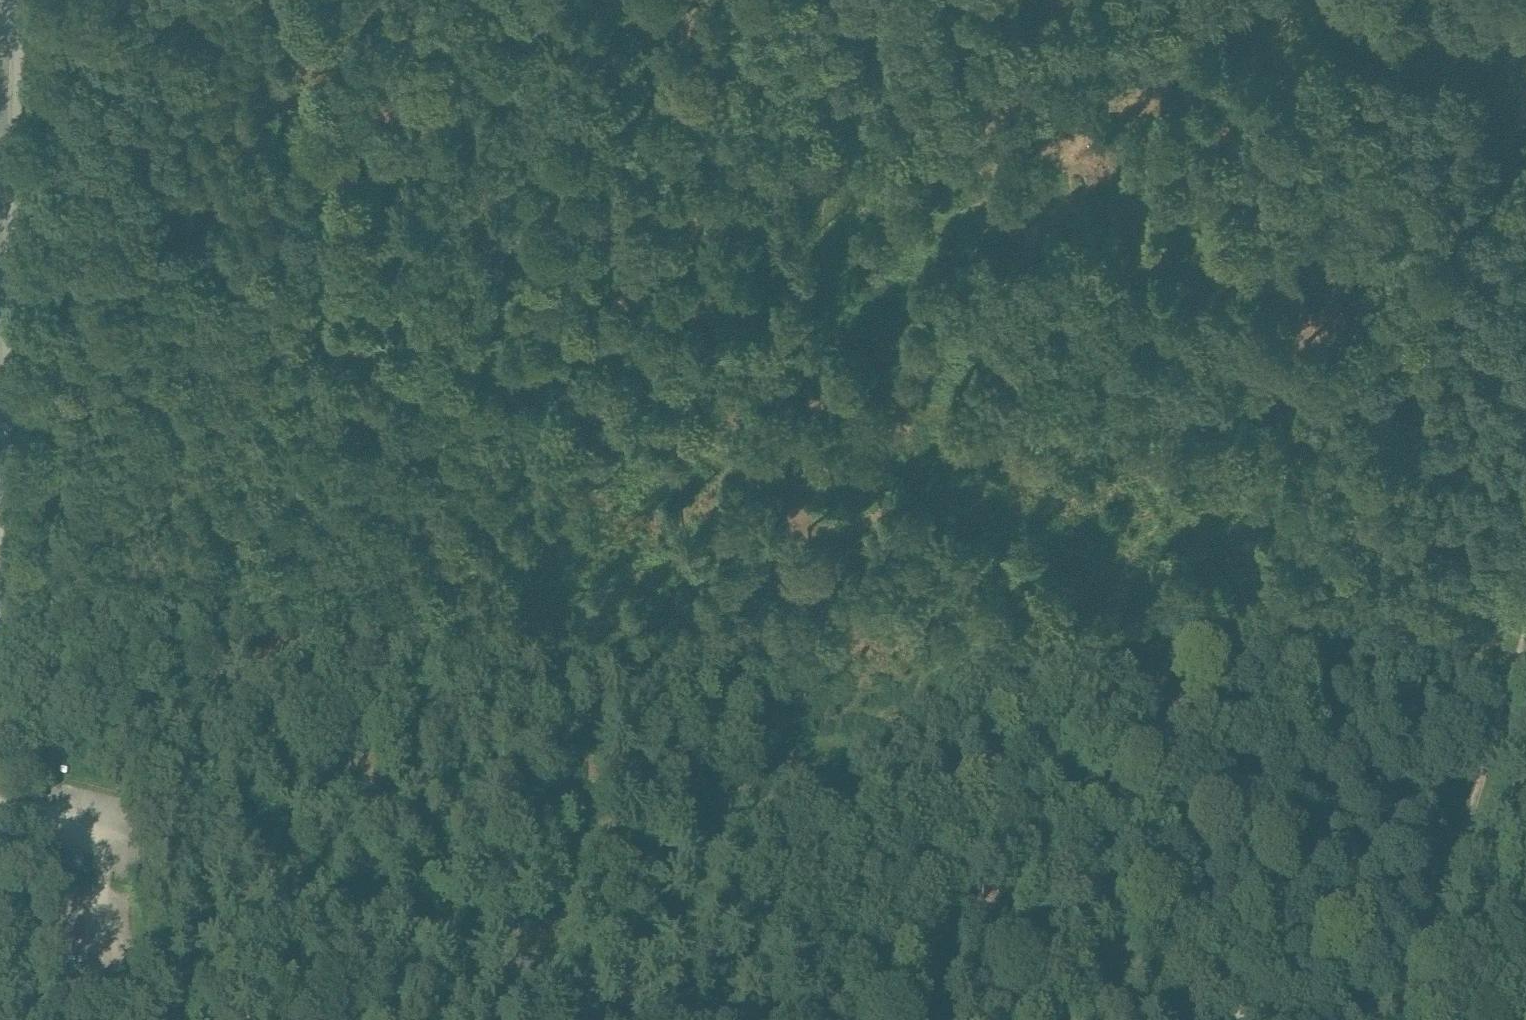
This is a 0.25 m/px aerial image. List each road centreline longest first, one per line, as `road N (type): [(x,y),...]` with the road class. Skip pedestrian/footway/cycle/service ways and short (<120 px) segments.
road 1 (track): [(70,0),(57,822)]
road 2 (track): [(718,1019),(169,851),(0,809)]
road 3 (track): [(1407,1019),(1525,643)]
road 4 (track): [(51,1019),(57,822)]

